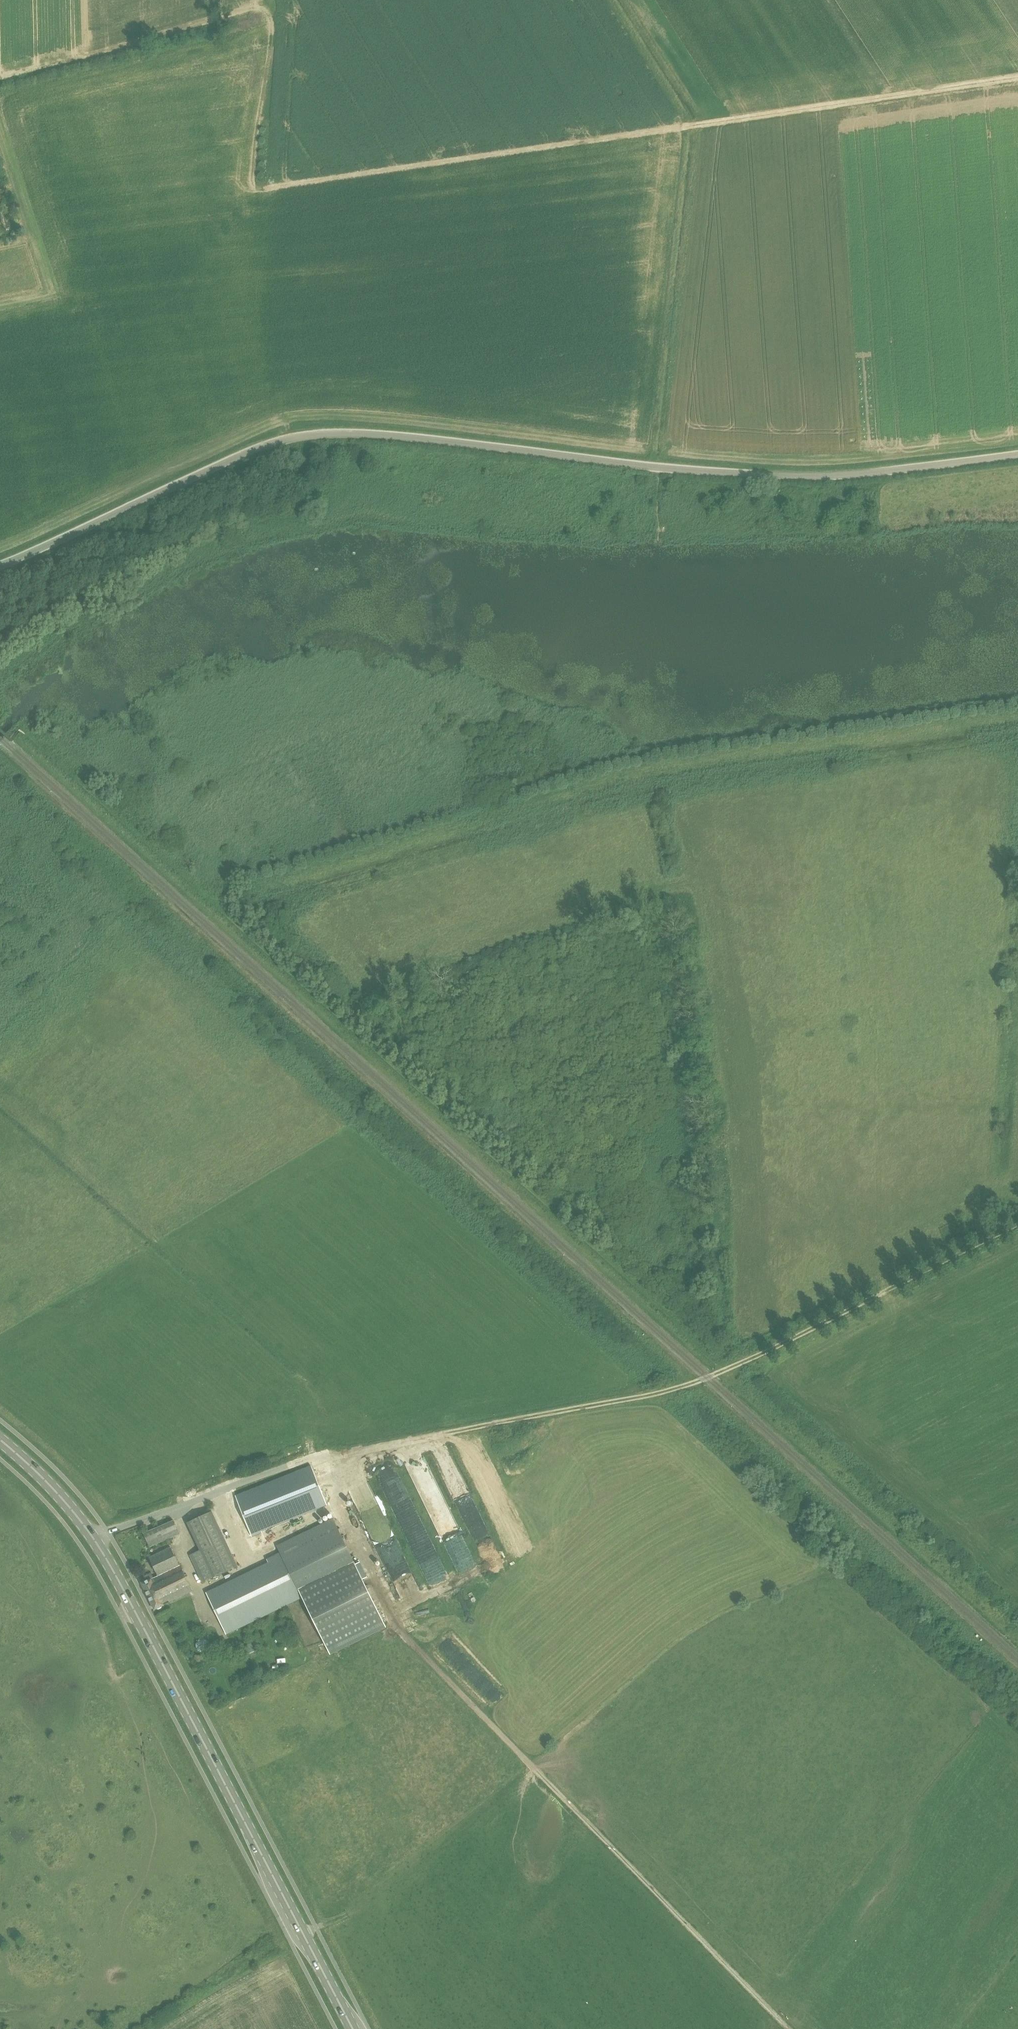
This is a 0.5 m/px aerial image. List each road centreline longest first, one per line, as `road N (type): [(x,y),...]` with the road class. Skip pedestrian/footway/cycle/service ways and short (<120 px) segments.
road 1 (unclassified): [(0,565),(303,437),(390,436),(666,470),(819,479),(1017,455)]
road 2 (primary): [(353,2028),(110,1564),(46,1482),(0,1441)]
road 3 (track): [(94,1540),(300,1462),(692,1384)]
road 4 (track): [(532,1767),(396,1628),(314,1459)]
road 5 (track): [(790,2028),(532,1767)]
road 6 (track): [(723,1371),(1017,1226)]
road 7 (track): [(532,1767),(351,1913),(303,1934)]

